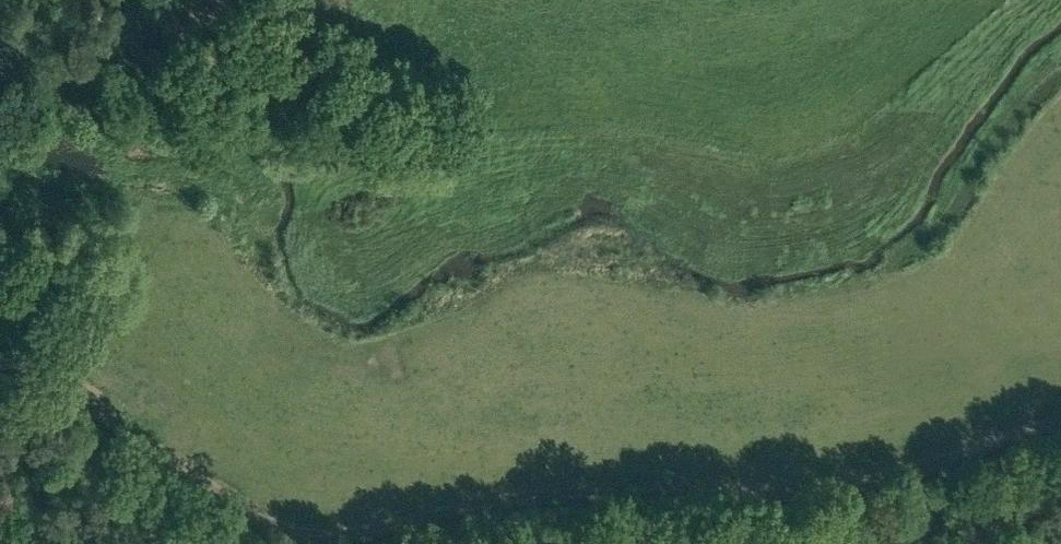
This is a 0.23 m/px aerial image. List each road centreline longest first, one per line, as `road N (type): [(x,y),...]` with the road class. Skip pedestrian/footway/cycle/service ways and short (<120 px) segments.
road 1 (track): [(1060,427),(927,478),(884,485),(800,493),(555,492),(361,530),(298,533),(238,506),(8,351)]
road 2 (track): [(149,444),(72,543)]

